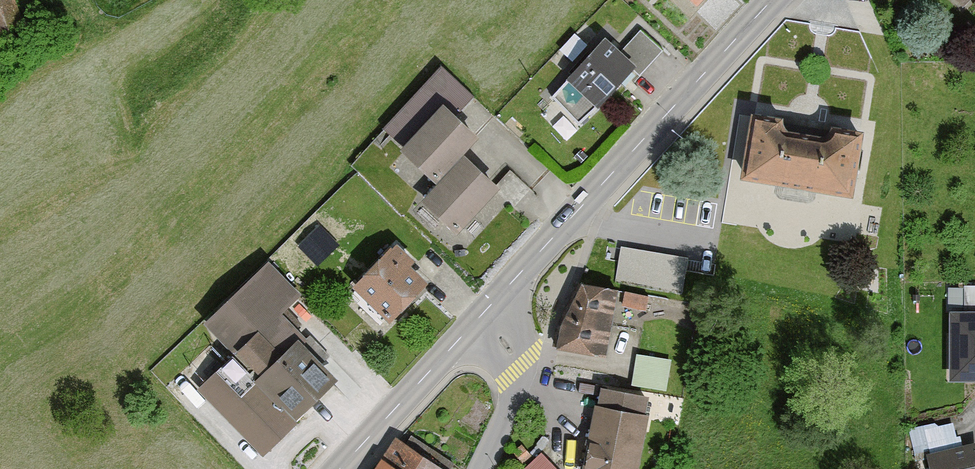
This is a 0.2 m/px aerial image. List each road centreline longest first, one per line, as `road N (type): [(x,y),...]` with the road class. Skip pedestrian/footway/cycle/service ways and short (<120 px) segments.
road 1 (tertiary): [(772,0),(480,316)]
road 2 (tertiary): [(480,316),(339,468)]
road 3 (residential): [(480,316),(516,371),(483,468)]

